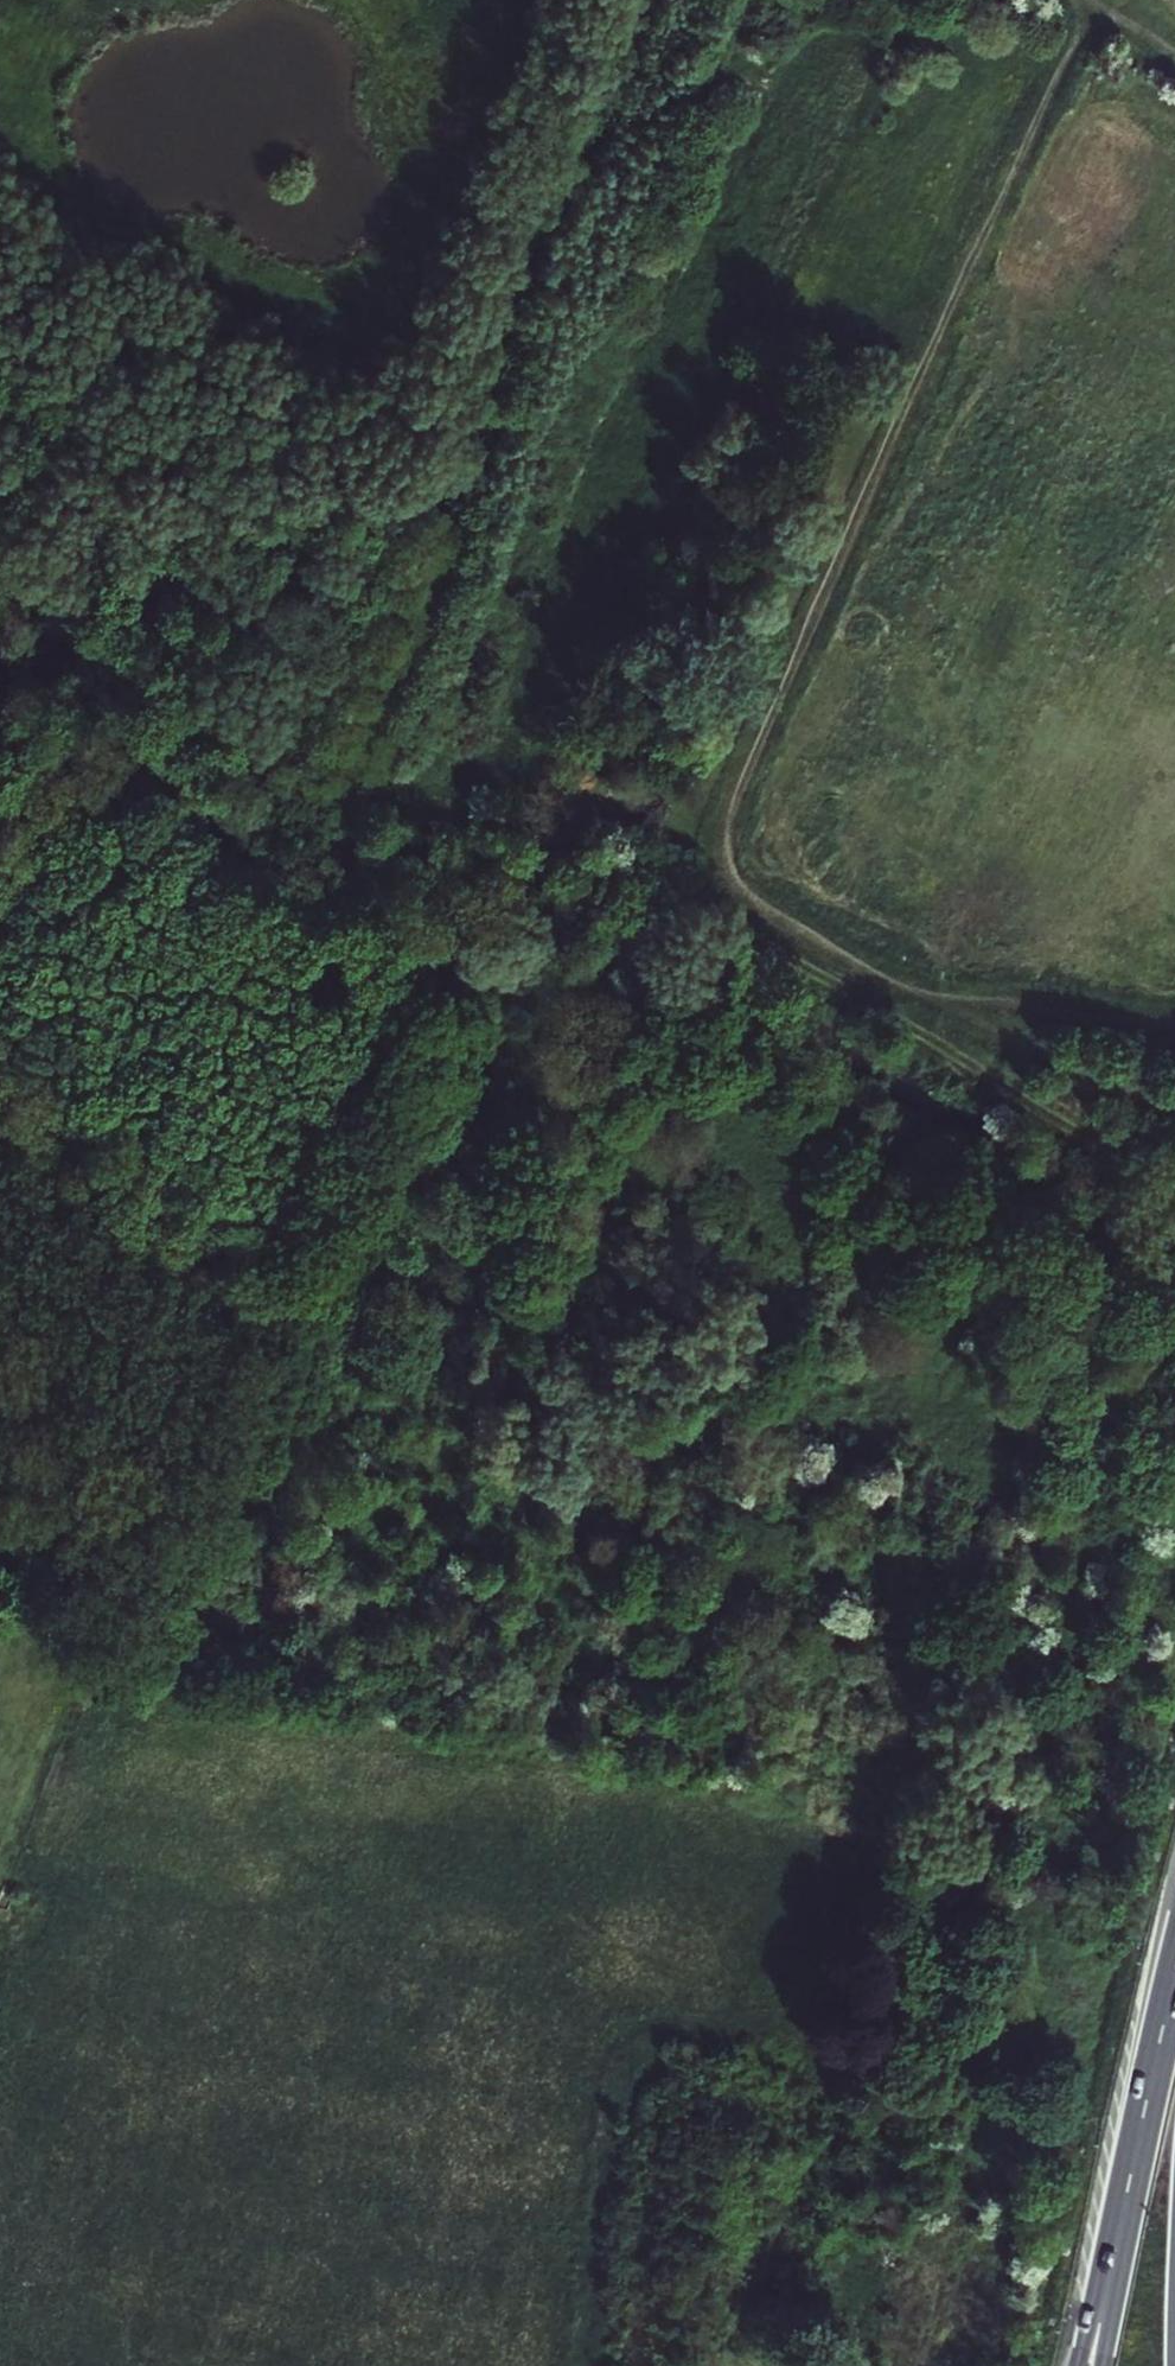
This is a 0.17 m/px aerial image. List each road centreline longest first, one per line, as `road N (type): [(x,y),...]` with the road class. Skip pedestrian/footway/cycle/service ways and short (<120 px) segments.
road 1 (trunk): [(1174,1968),(1090,2365)]

